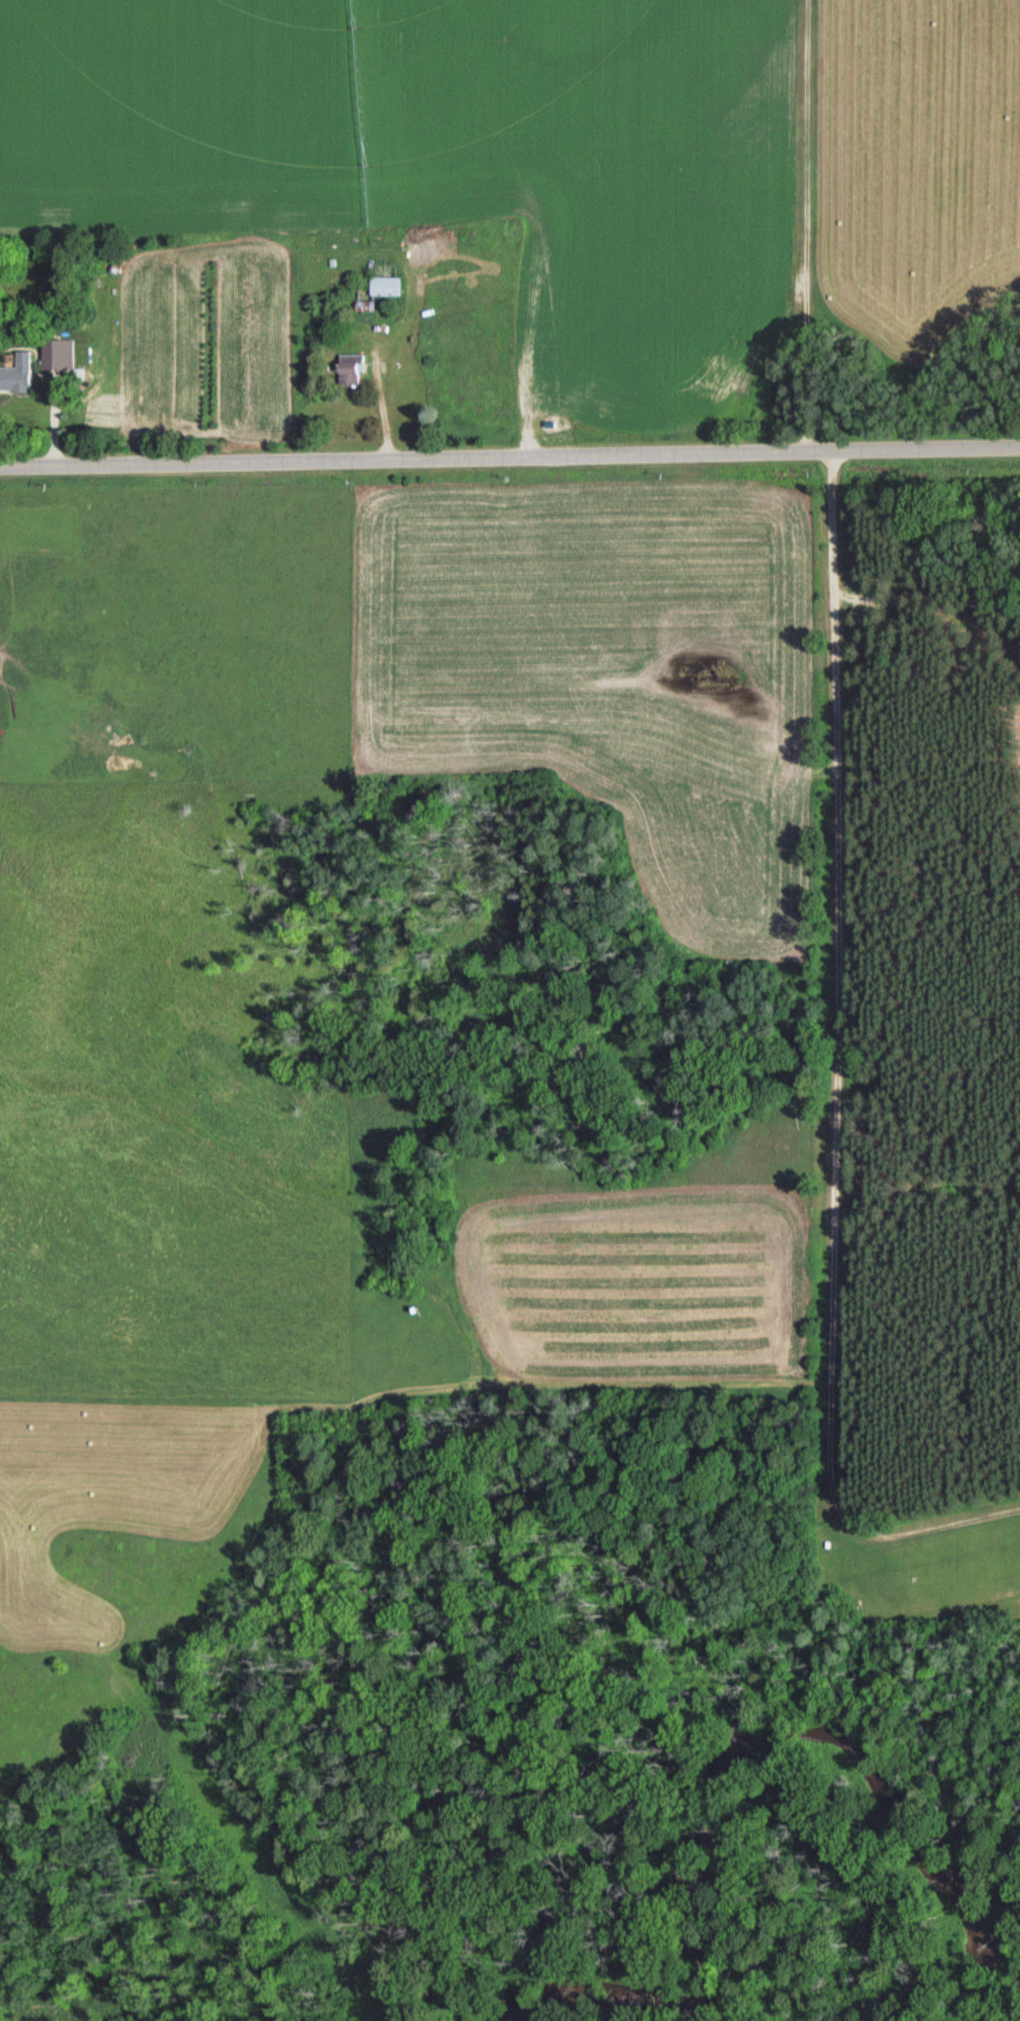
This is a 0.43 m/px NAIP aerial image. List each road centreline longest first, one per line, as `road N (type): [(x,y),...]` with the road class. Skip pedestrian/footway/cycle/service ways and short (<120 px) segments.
road 1 (residential): [(0,470),(1019,453)]

